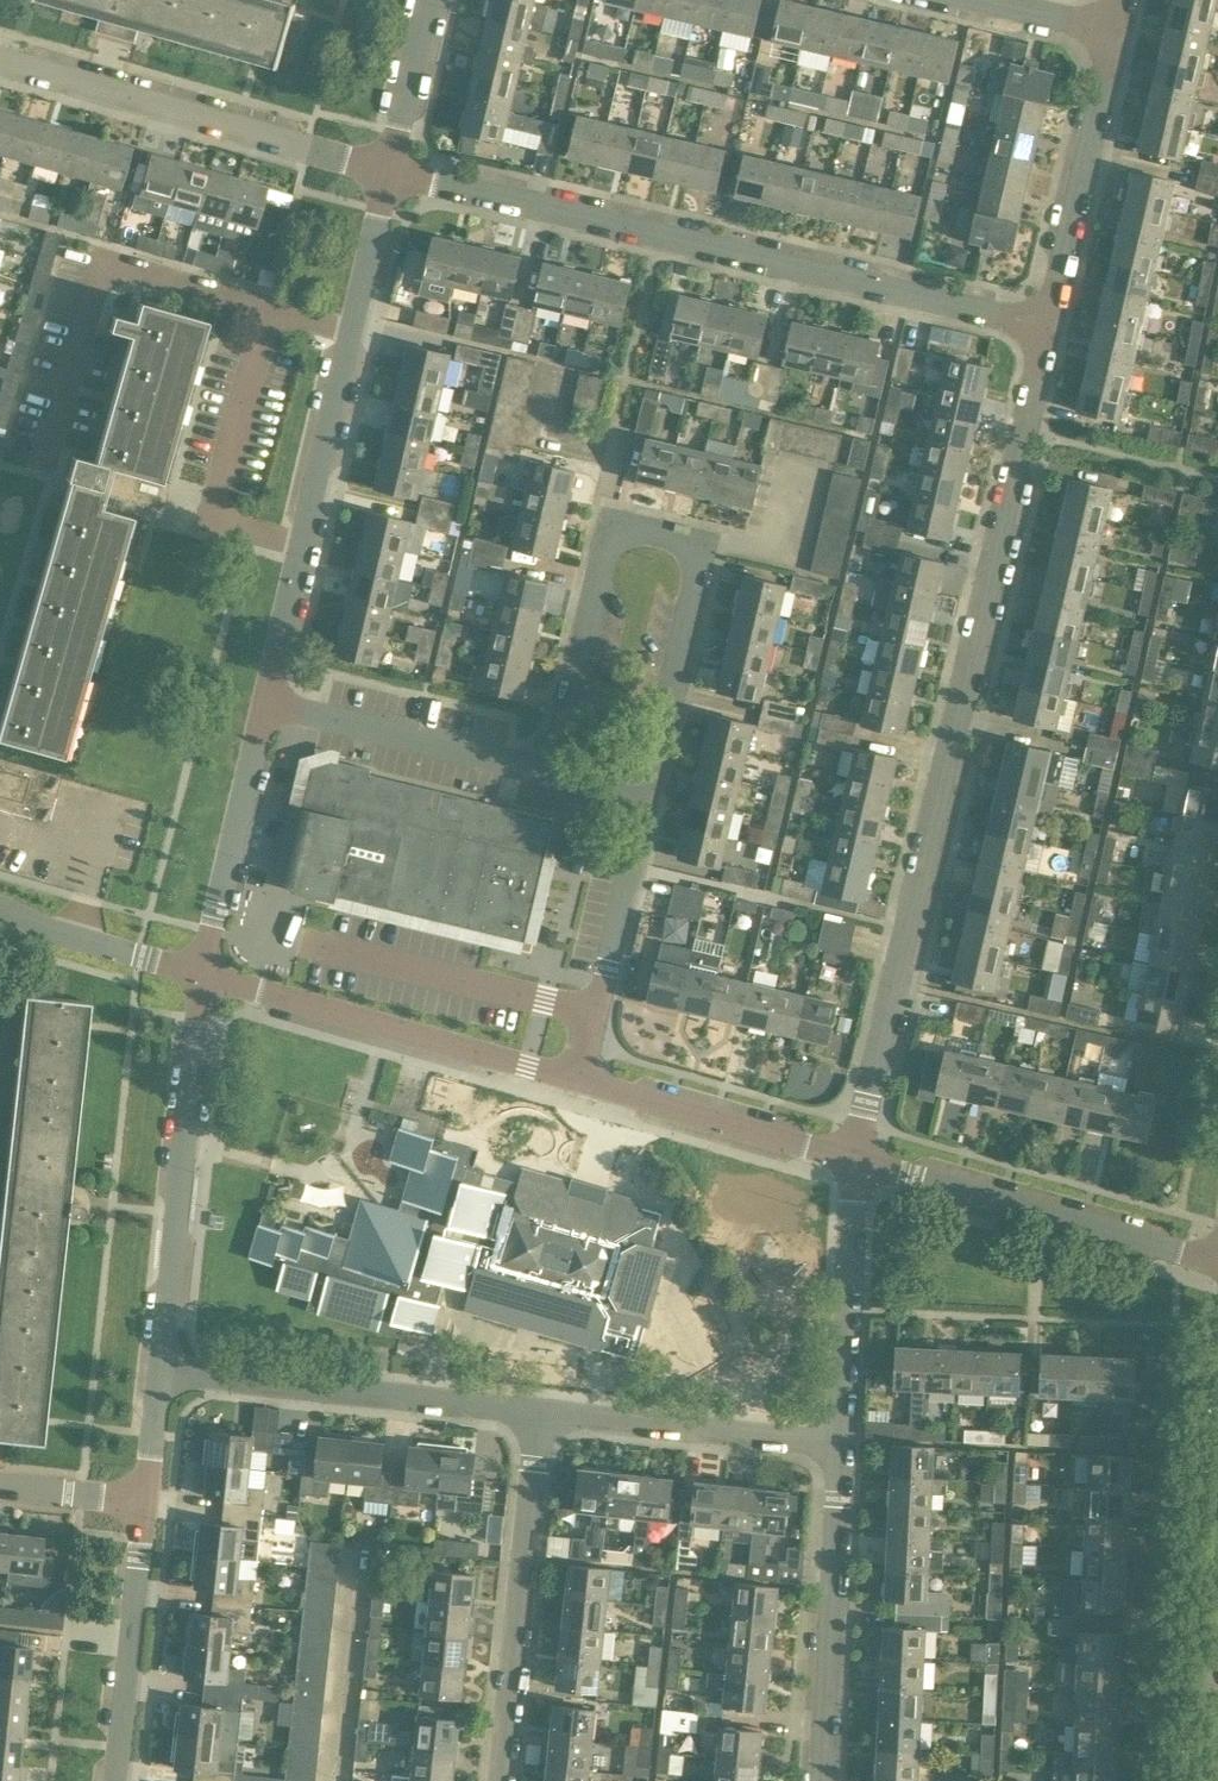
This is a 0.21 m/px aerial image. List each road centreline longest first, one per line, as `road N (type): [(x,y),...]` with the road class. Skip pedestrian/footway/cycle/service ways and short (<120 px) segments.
road 1 (residential): [(854,1154),(1051,324)]
road 2 (residential): [(1051,324),(390,172)]
road 3 (residential): [(646,792),(704,548),(614,527),(556,771)]
road 4 (residential): [(265,704),(390,172)]
road 5 (residential): [(390,172),(0,59)]
road 6 (residential): [(161,1370),(201,975)]
road 7 (residential): [(575,1078),(201,975)]
road 8 (residential): [(161,1370),(539,1411)]
road 9 (residential): [(1217,1258),(854,1154)]
road 10 (residential): [(499,1780),(539,1411)]
road 11 (residential): [(822,1780),(839,1437)]
road 12 (residential): [(539,1411),(839,1437)]
road 13 (residential): [(556,771),(265,704)]
road 14 (residential): [(1051,324),(1115,35)]
road 15 (residential): [(575,1078),(646,792)]
road 16 (residential): [(854,1154),(575,1078)]
road 17 (residential): [(839,1437),(854,1154)]
road 18 (residential): [(121,1780),(149,1498)]
road 19 (residential): [(201,975),(265,704)]
road 20 (residential): [(335,1780),(357,1567)]
road 21 (residential): [(201,975),(52,931),(0,906)]
road 22 (residential): [(1207,1780),(1217,1574)]
road 23 (residential): [(390,172),(431,0)]
road 24 (residential): [(1115,35),(969,0)]
road 25 (residential): [(149,1498),(0,1484)]
road 26 (residential): [(149,1498),(161,1370)]

